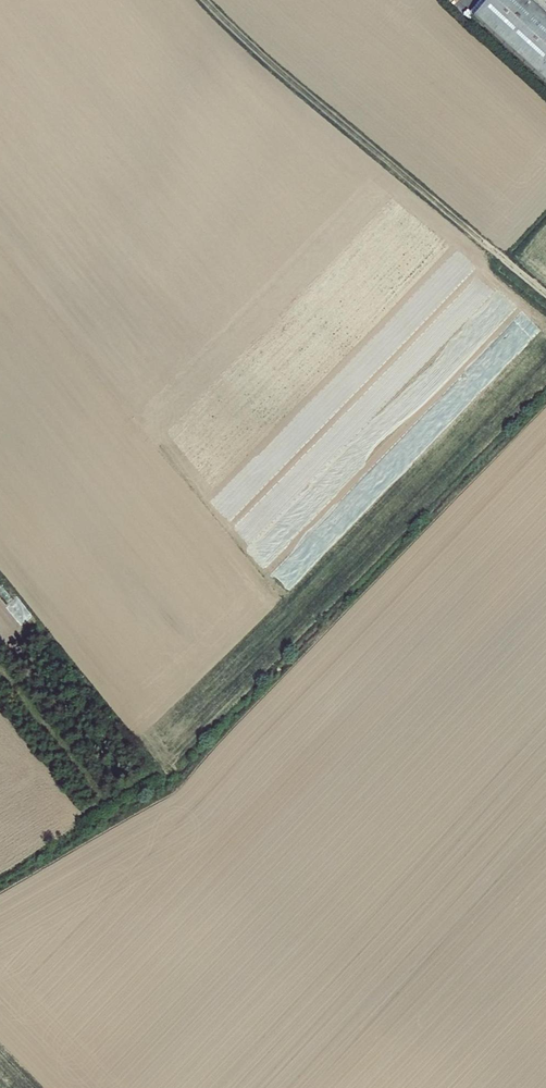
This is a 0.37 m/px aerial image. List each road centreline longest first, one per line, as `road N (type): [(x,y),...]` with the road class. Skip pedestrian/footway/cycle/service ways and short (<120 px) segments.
road 1 (track): [(545,409),(165,791),(0,888)]
road 2 (unclassified): [(545,294),(204,0)]

